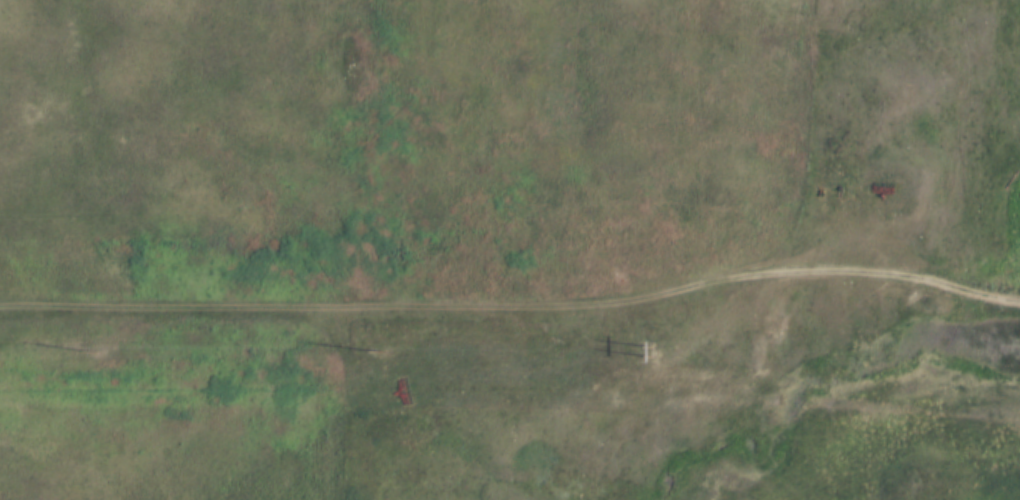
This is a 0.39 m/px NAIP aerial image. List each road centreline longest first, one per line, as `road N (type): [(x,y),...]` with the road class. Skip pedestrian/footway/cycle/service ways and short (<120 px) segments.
road 1 (track): [(352,305),(573,306),(816,268),(913,273),(1019,299)]
road 2 (track): [(213,499),(281,418),(359,282),(370,96),(361,0)]
road 3 (track): [(0,306),(352,305)]
road 4 (track): [(809,0),(798,269)]

